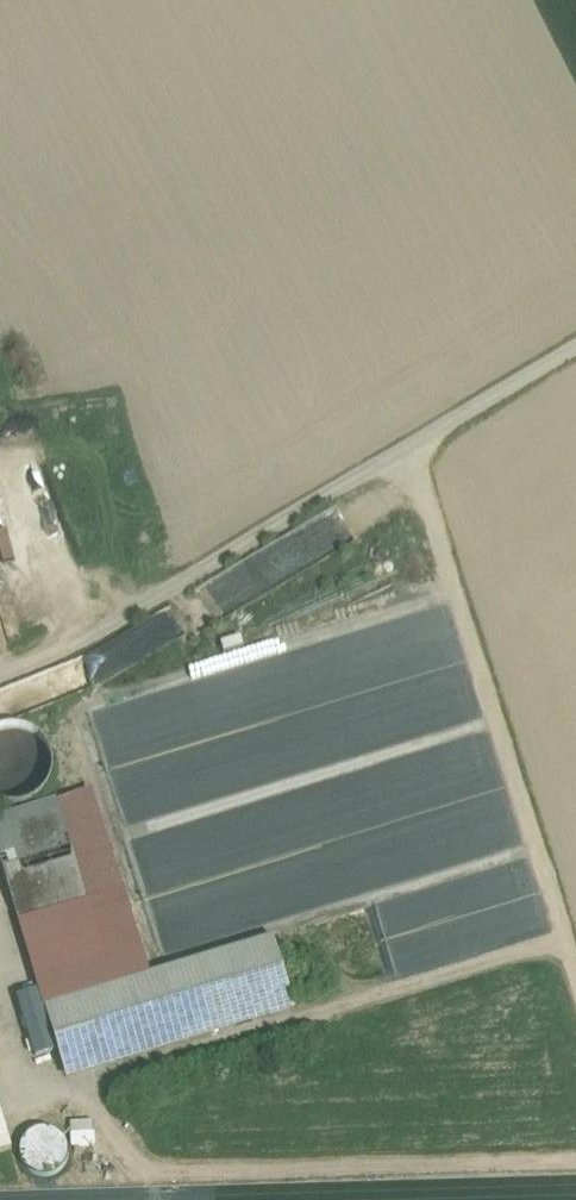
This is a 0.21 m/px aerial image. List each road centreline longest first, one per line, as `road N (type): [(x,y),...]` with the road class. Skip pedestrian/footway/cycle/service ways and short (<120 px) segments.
road 1 (track): [(575,353),(173,596),(0,676)]
road 2 (track): [(415,450),(490,668),(575,964)]

